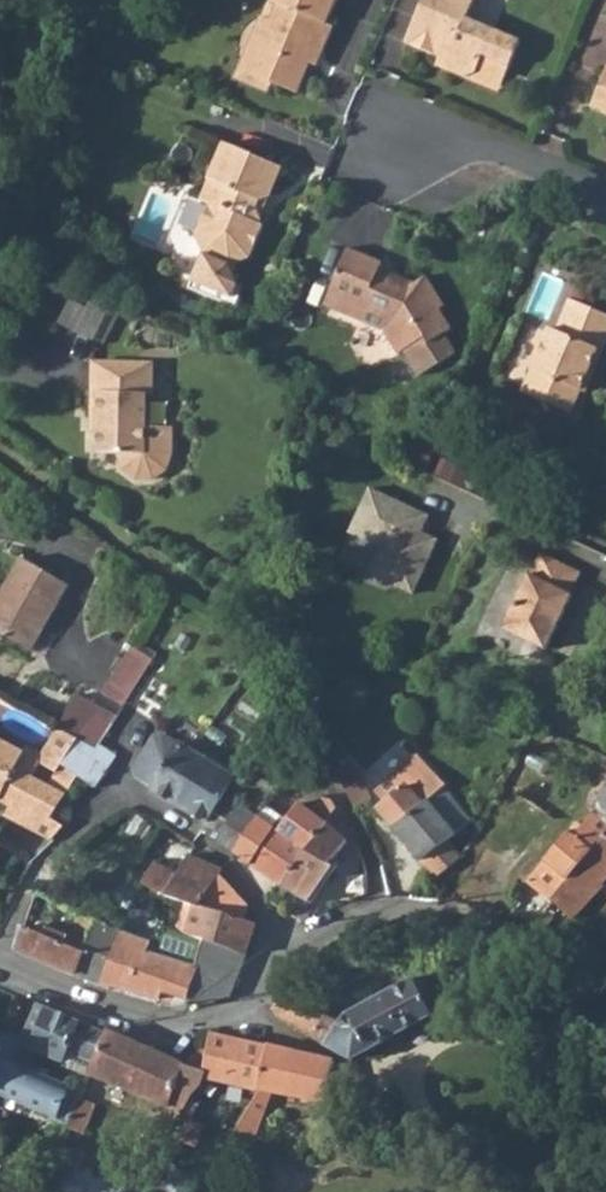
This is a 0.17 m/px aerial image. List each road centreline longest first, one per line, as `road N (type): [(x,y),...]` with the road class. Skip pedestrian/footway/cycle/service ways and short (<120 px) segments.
road 1 (residential): [(0,964),(102,1008),(198,1027),(254,999),(281,952),(372,916),(446,919),(516,942),(605,988)]
road 2 (residential): [(605,199),(488,150),(381,141)]
road 3 (residential): [(0,202),(43,0)]

